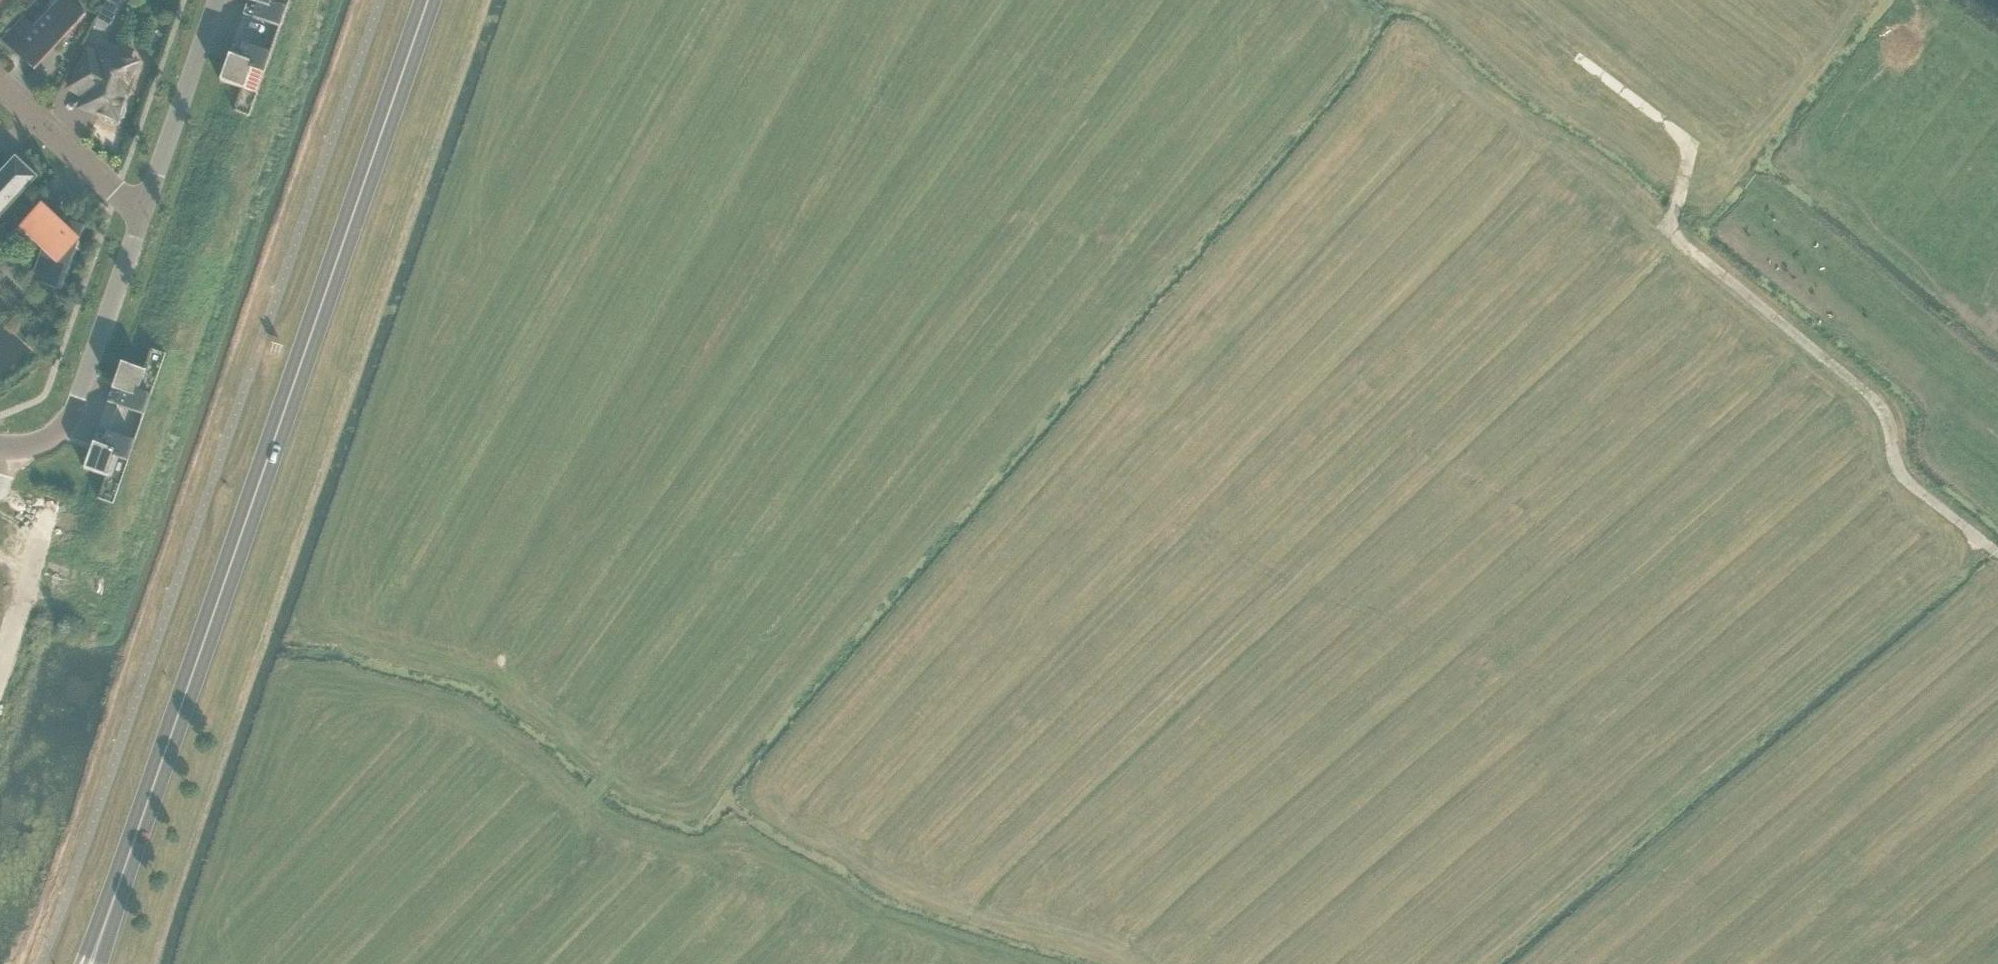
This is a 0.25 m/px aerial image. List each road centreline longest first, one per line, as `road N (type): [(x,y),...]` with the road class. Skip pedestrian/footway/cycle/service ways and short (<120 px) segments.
road 1 (primary): [(92,957),(427,0)]
road 2 (track): [(1997,553),(1907,481),(1874,404),(1669,230),(1689,146),(1608,80)]
road 3 (unclassified): [(144,207),(217,0)]
road 4 (unclassified): [(73,412),(144,207)]
road 5 (residential): [(144,207),(116,193),(0,86)]

